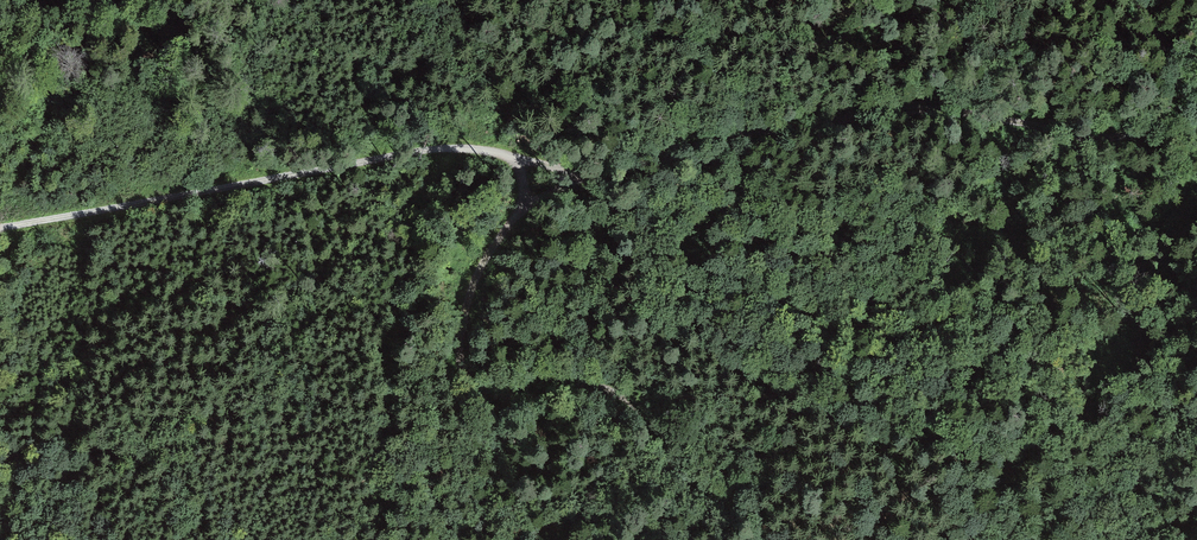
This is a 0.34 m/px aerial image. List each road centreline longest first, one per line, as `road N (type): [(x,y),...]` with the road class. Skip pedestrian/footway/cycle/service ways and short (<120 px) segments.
road 1 (track): [(1143,0),(1168,70),(1168,96),(1160,119),(1127,136),(1101,139),(930,112),(730,136),(622,168),(536,164),(458,149),(0,228)]
road 2 (track): [(513,159),(523,190),(471,283),(458,353),(465,383),(483,404),(504,406),(578,386),(622,395),(697,493),(757,539)]

